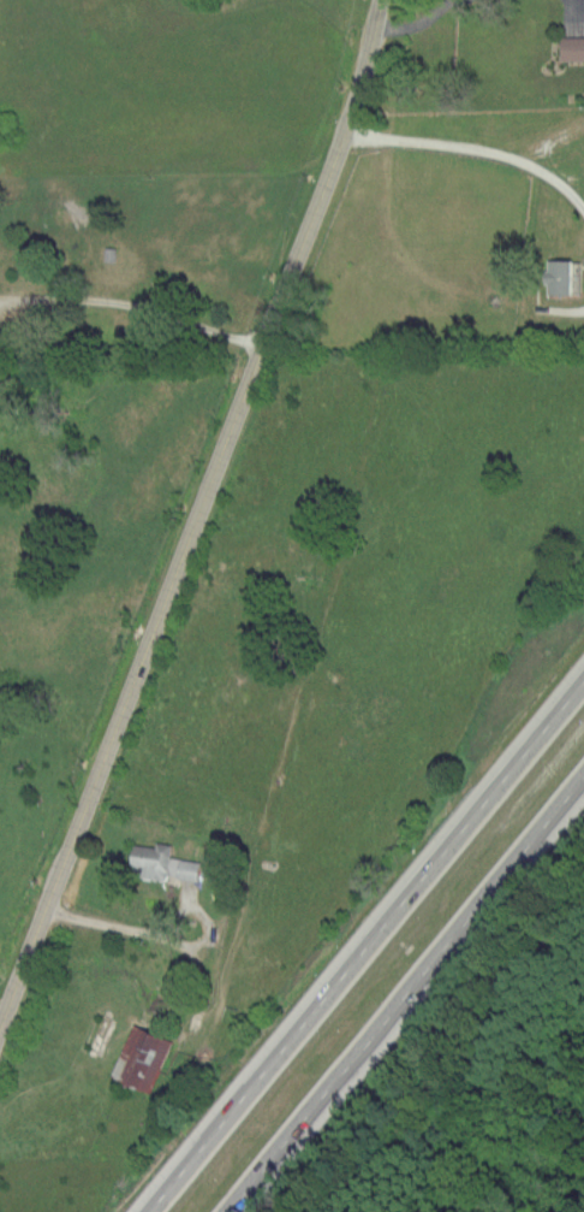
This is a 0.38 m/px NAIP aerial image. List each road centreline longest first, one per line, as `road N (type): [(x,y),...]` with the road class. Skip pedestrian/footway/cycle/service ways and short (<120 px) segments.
road 1 (tertiary): [(0,1017),(339,135),(378,0)]
road 2 (motorway): [(583,680),(148,1211)]
road 3 (motorway): [(225,1211),(583,774)]
road 4 (residential): [(339,135),(499,156),(543,175),(583,222)]
road 5 (residential): [(0,296),(147,306),(261,341)]

